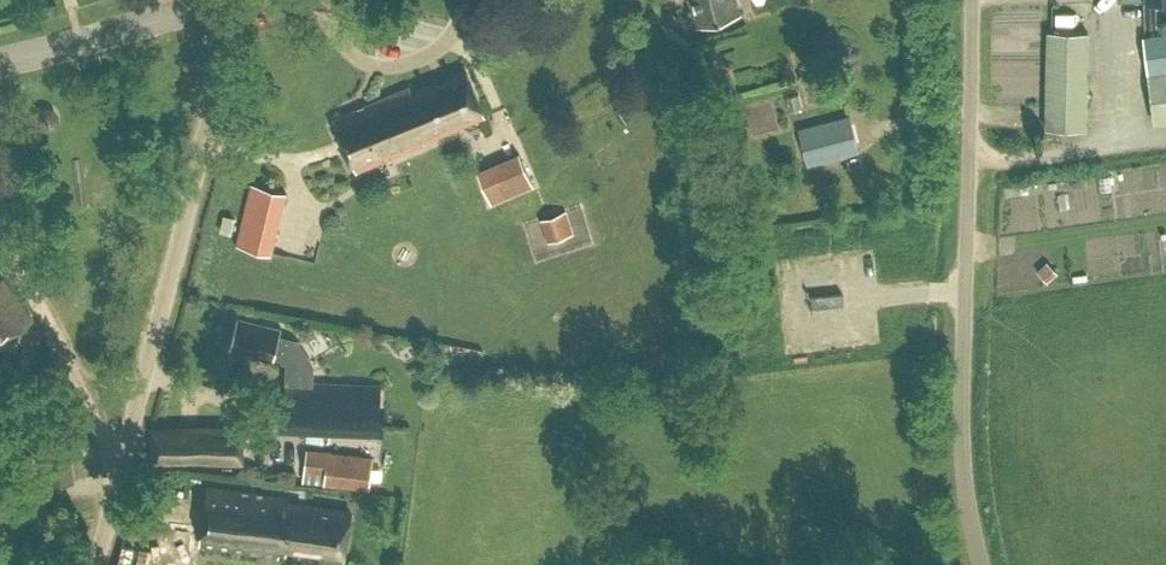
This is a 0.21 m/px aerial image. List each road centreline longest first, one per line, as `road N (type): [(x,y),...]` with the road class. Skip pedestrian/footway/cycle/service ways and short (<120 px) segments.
road 1 (unclassified): [(981,564),(961,405),(970,0)]
road 2 (unclassified): [(127,455),(234,27),(233,2)]
road 3 (residential): [(127,455),(107,442),(36,299),(0,246)]
road 4 (tertiary): [(0,63),(233,2)]

